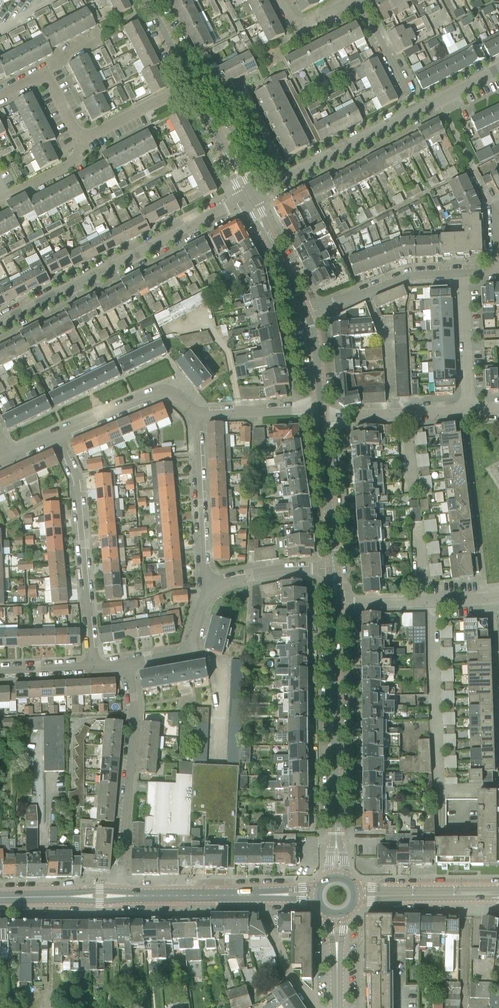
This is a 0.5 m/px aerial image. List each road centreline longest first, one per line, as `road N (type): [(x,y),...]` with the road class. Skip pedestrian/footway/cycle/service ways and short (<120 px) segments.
road 1 (residential): [(0,326),(251,200)]
road 2 (residential): [(95,666),(78,478),(57,435)]
road 3 (residential): [(119,896),(134,713),(127,662)]
road 4 (residential): [(337,836),(336,603)]
road 5 (residential): [(470,790),(439,790),(434,601)]
road 6 (residential): [(207,591),(197,412)]
road 7 (residential): [(307,315),(406,273),(465,269)]
road 8 (tertiary): [(119,896),(272,895)]
road 9 (residential): [(57,435),(158,393),(197,412)]
road 10 (residential): [(335,569),(322,422)]
road 11 (residential): [(322,422),(469,412)]
road 12 (residential): [(288,181),(238,87),(202,103)]
road 13 (residential): [(288,181),(418,115)]
road 14 (residential): [(469,412),(465,269)]
road 15 (tertiary): [(498,888),(355,889)]
road 16 (tertiary): [(356,900),(498,898)]
road 17 (residential): [(207,591),(249,576),(335,569)]
road 18 (residential): [(418,115),(361,0)]
road 19 (residential): [(307,315),(251,200)]
road 20 (residential): [(80,144),(194,87)]
road 21 (residential): [(197,412),(321,411)]
road 22 (residential): [(127,662),(187,648),(207,591)]

